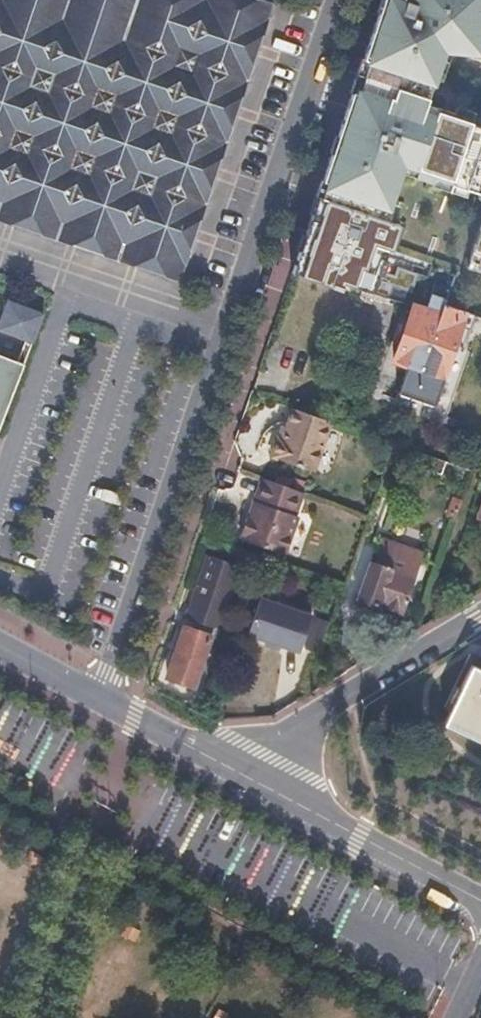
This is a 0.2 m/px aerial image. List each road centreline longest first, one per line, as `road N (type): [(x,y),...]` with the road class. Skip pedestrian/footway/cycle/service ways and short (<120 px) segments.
road 1 (residential): [(105,696),(340,0)]
road 2 (residential): [(480,615),(278,737),(255,780)]
road 3 (residential): [(480,902),(255,780)]
road 4 (residential): [(255,780),(105,696)]

